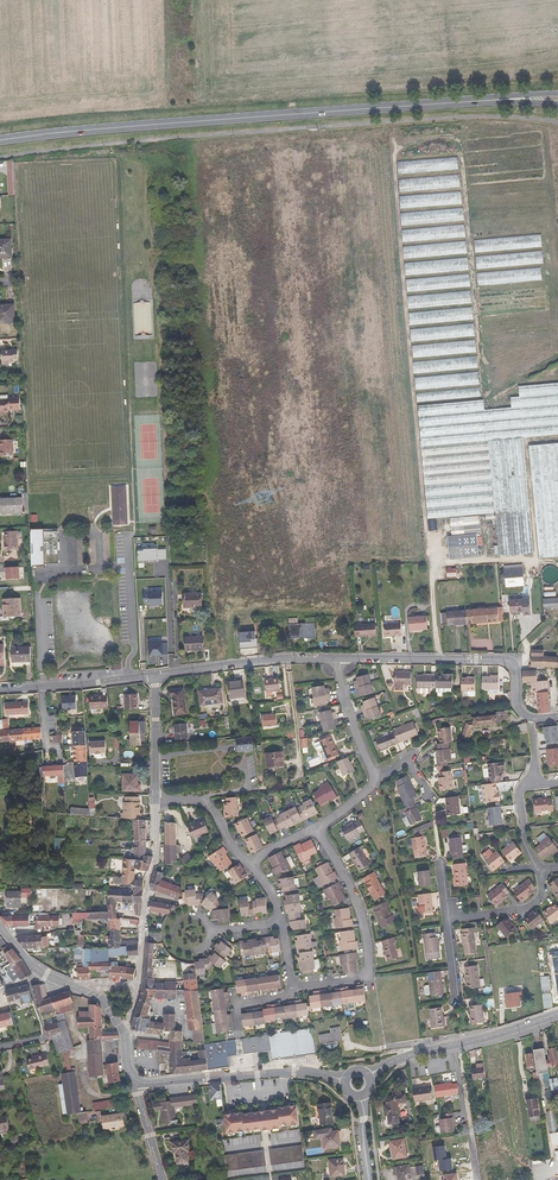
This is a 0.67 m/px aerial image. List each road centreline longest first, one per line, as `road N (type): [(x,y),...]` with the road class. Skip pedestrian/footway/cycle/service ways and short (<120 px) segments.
road 1 (track): [(392,137),(398,148),(435,136),(459,142),(472,255),(481,386),(414,392),(442,659)]
road 2 (primary): [(534,98),(0,140)]
road 3 (track): [(398,148),(414,392)]
road 4 (residential): [(338,659),(511,662),(518,708),(530,718)]
road 5 (residential): [(154,800),(154,856),(123,1032)]
road 6 (residential): [(314,829),(360,917),(367,966),(359,978),(294,984)]
road 7 (tertiary): [(139,1081),(286,1071),(345,1080)]
road 8 (tertiary): [(370,1076),(406,1056),(557,1014)]
road 9 (residential): [(154,675),(338,659)]
road 10 (tertiary): [(0,926),(37,969),(103,1000),(123,1032)]
road 11 (track): [(537,561),(526,444),(557,438)]
road 12 (residential): [(376,781),(343,698),(338,659)]
road 13 (residential): [(249,866),(206,805),(154,800)]
road 14 (residential): [(154,675),(154,800)]
road 15 (track): [(433,564),(557,565)]
road 16 (residential): [(446,919),(531,904),(538,871)]

